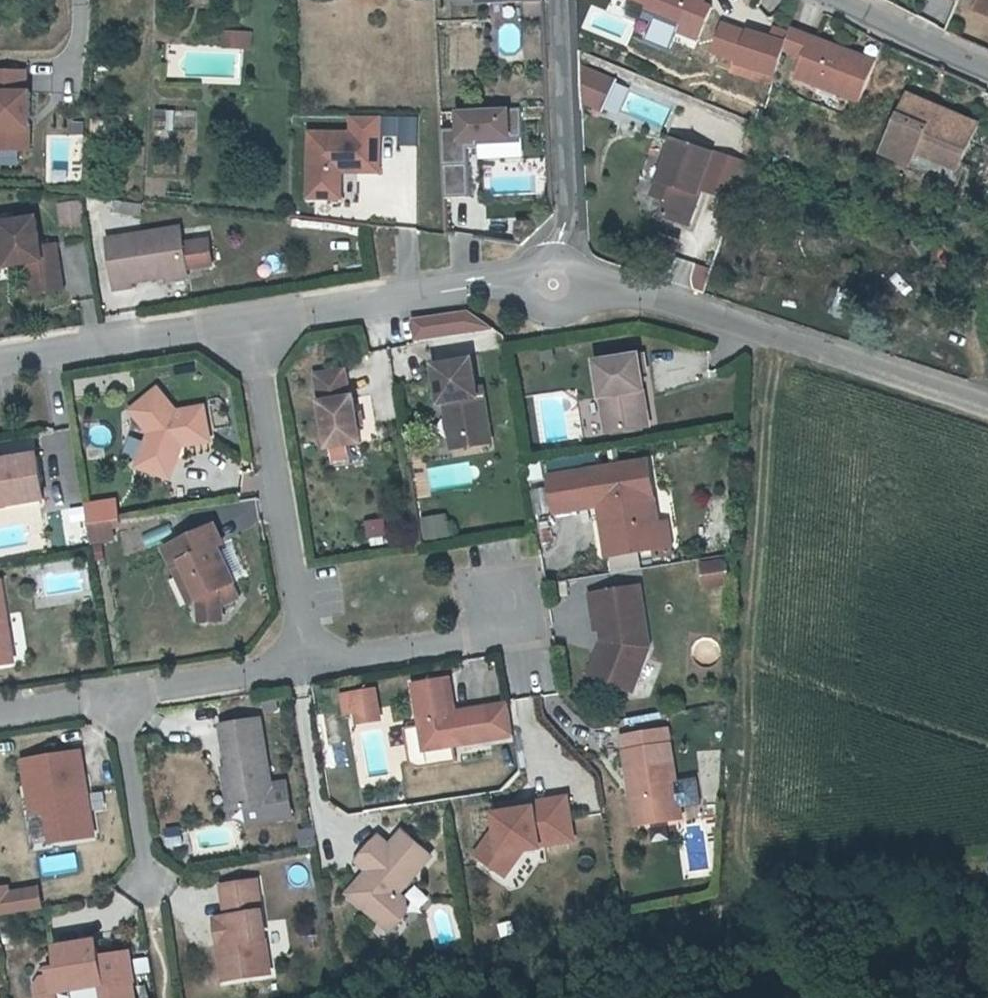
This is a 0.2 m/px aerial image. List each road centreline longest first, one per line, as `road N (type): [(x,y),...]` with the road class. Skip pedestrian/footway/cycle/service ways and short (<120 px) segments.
road 1 (residential): [(555,282),(662,297),(987,404)]
road 2 (residential): [(247,322),(508,281),(555,282)]
road 3 (residential): [(299,625),(247,322)]
road 4 (residential): [(558,0),(567,215),(555,282)]
road 5 (residential): [(0,361),(247,322)]
road 6 (residential): [(299,625),(348,658),(503,633)]
road 7 (residential): [(120,697),(240,678),(283,657),(299,625)]
road 8 (residential): [(147,880),(120,697)]
road 9 (residential): [(829,0),(987,70)]
road 10 (residential): [(0,715),(120,697)]

